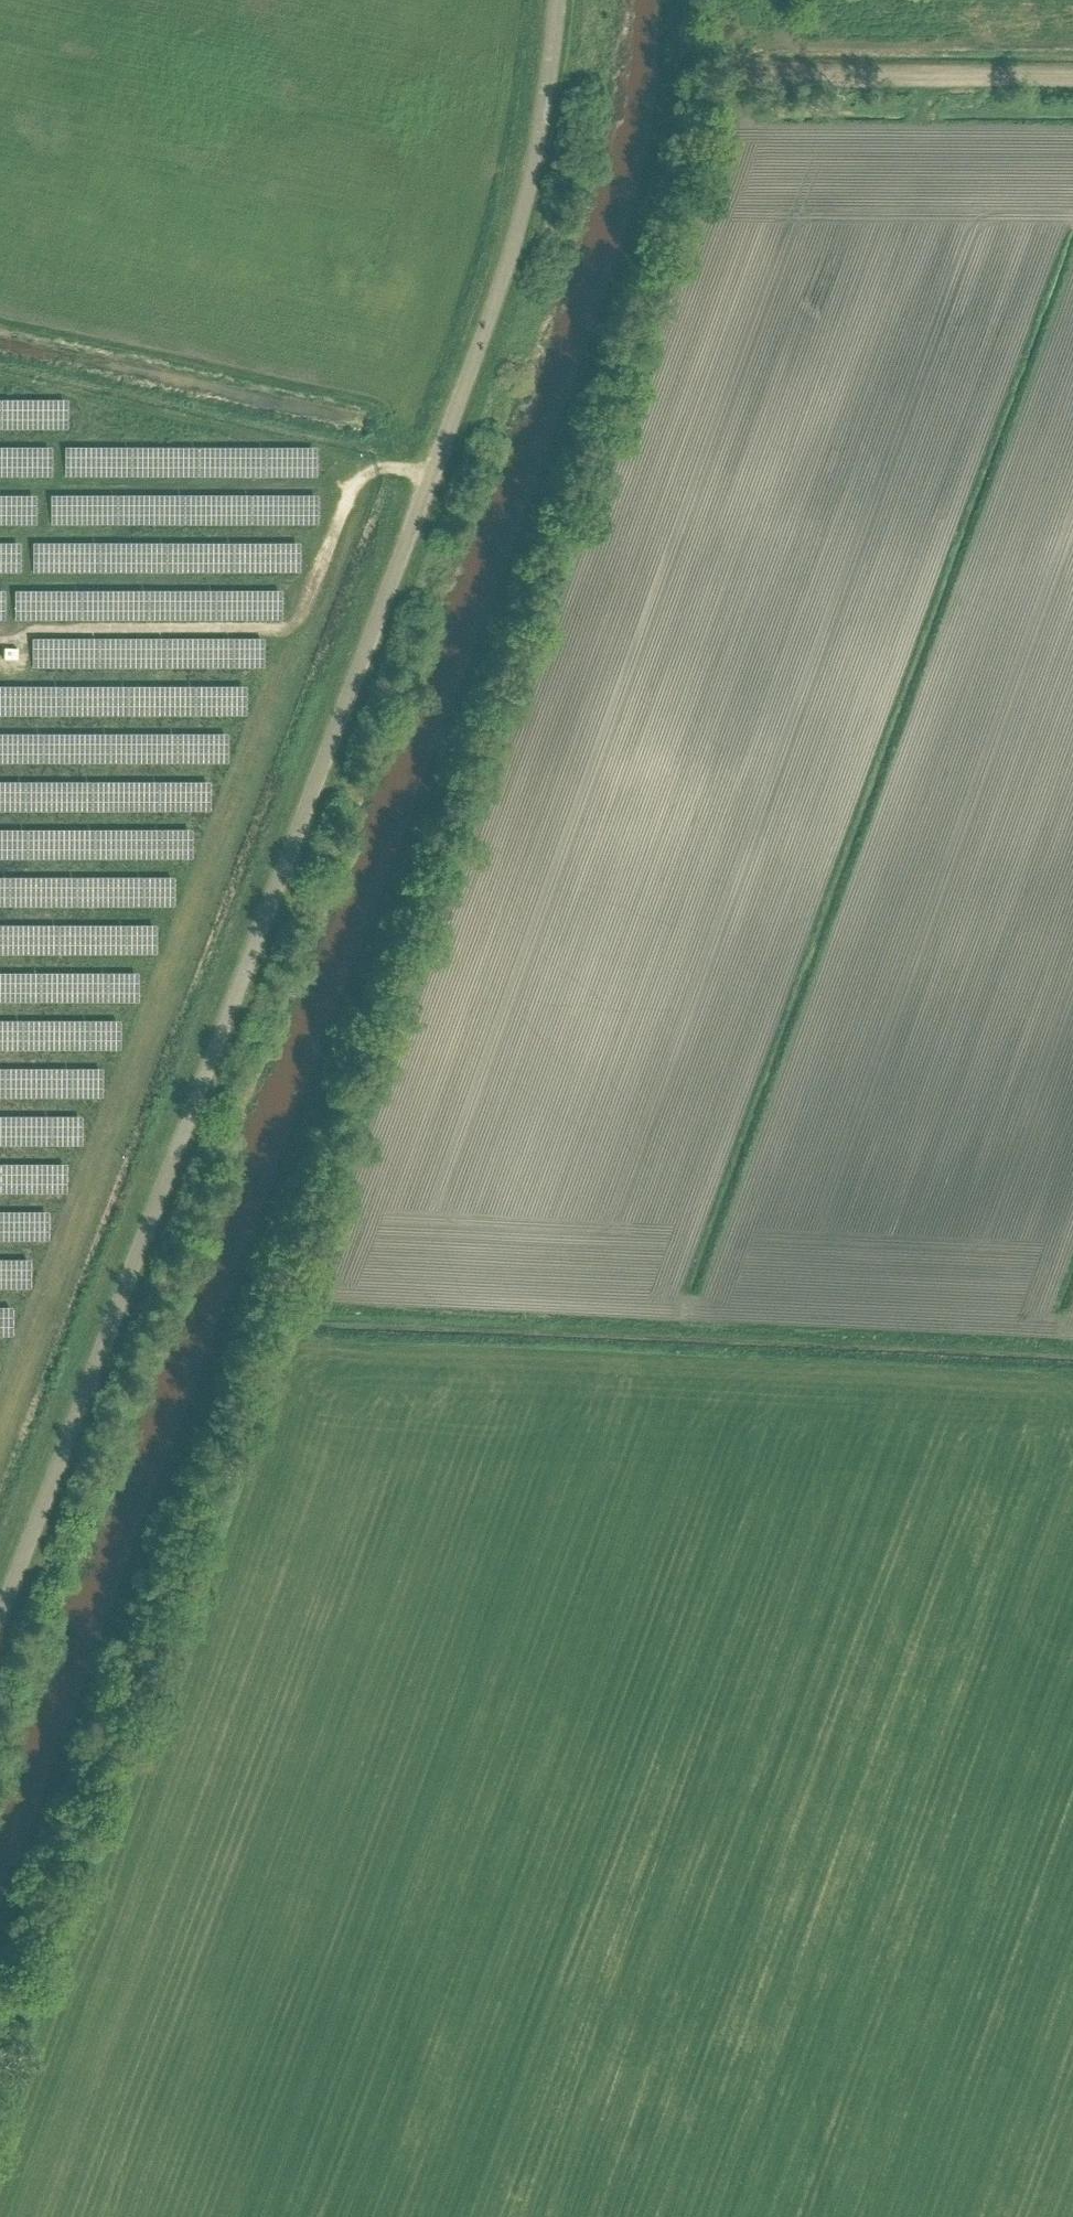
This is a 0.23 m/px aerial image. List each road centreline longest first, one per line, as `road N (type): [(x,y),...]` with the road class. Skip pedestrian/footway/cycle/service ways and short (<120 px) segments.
road 1 (track): [(0,1911),(646,190),(676,74)]
road 2 (tertiary): [(0,1617),(477,346),(530,175),(554,0)]
road 3 (track): [(1072,75),(676,74)]

